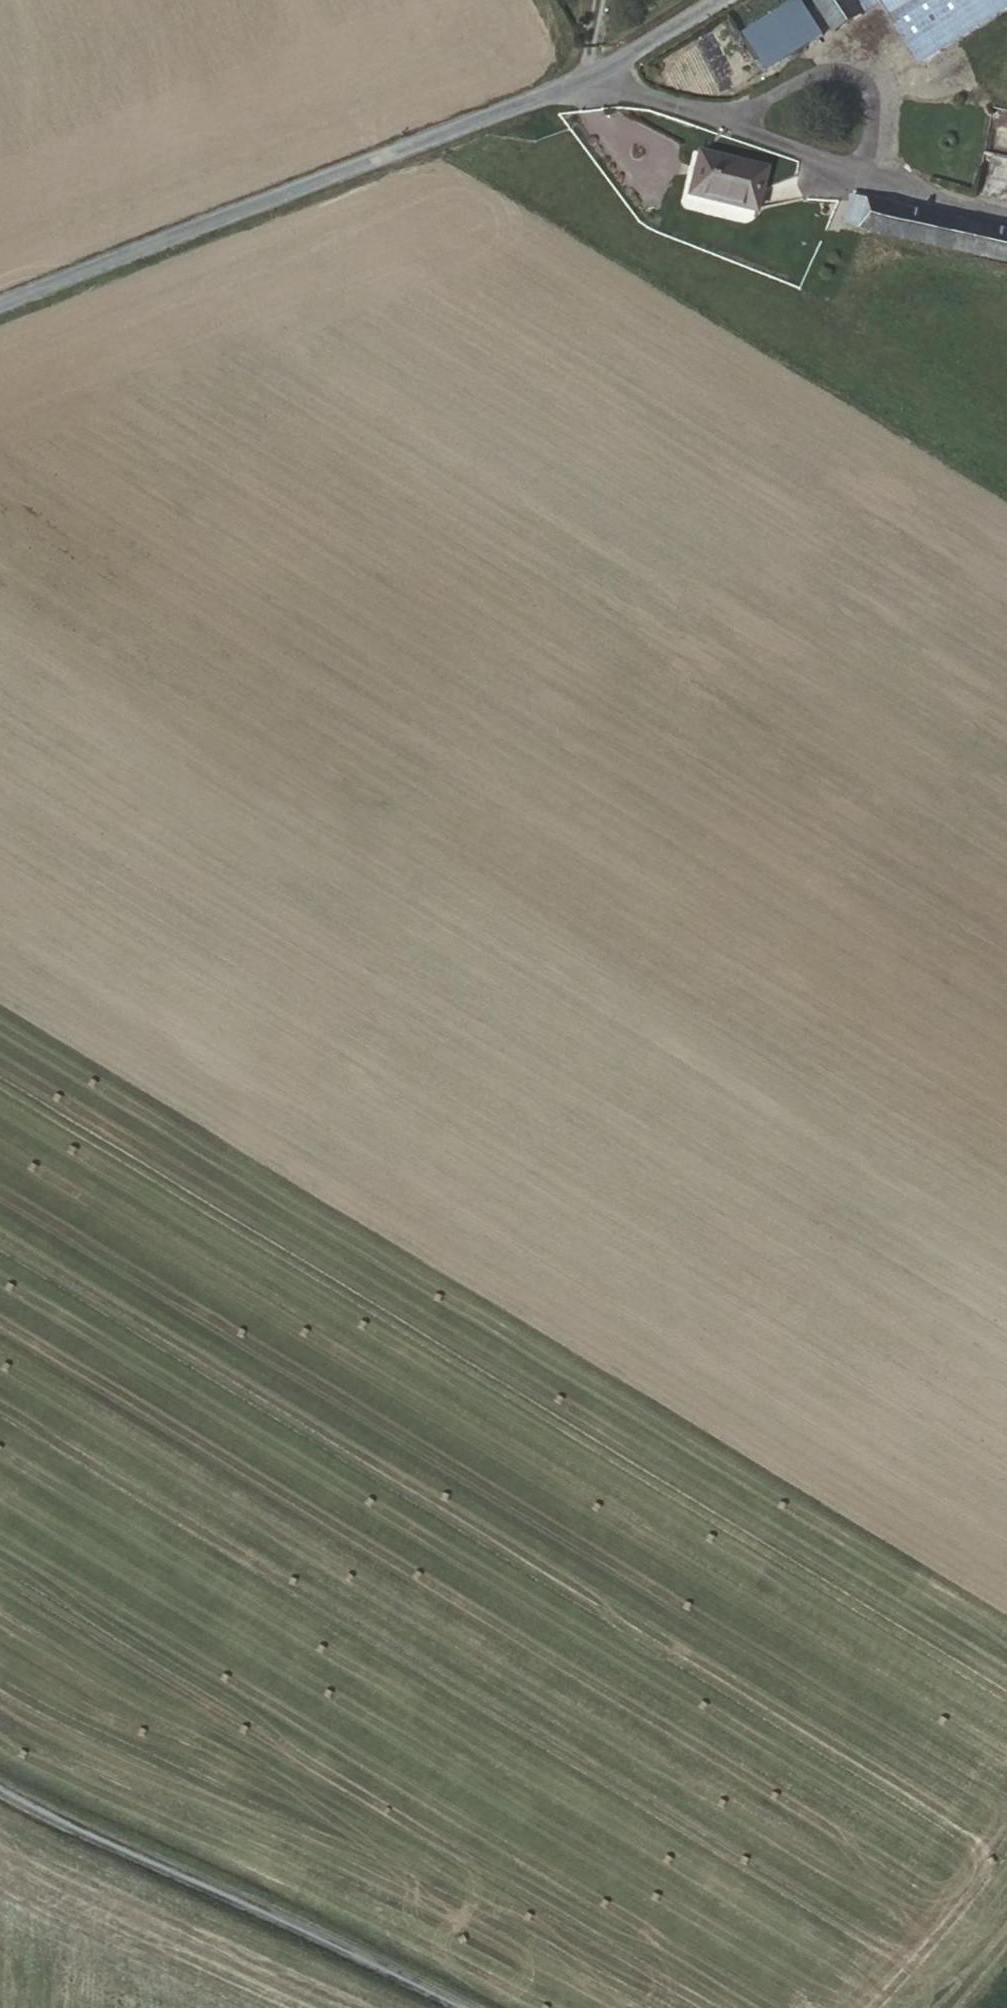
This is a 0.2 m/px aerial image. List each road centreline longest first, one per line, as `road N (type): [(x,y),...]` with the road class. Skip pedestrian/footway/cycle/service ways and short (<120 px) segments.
road 1 (unclassified): [(0,303),(222,211),(570,85),(717,0)]
road 2 (unclassified): [(0,1788),(467,2007)]

